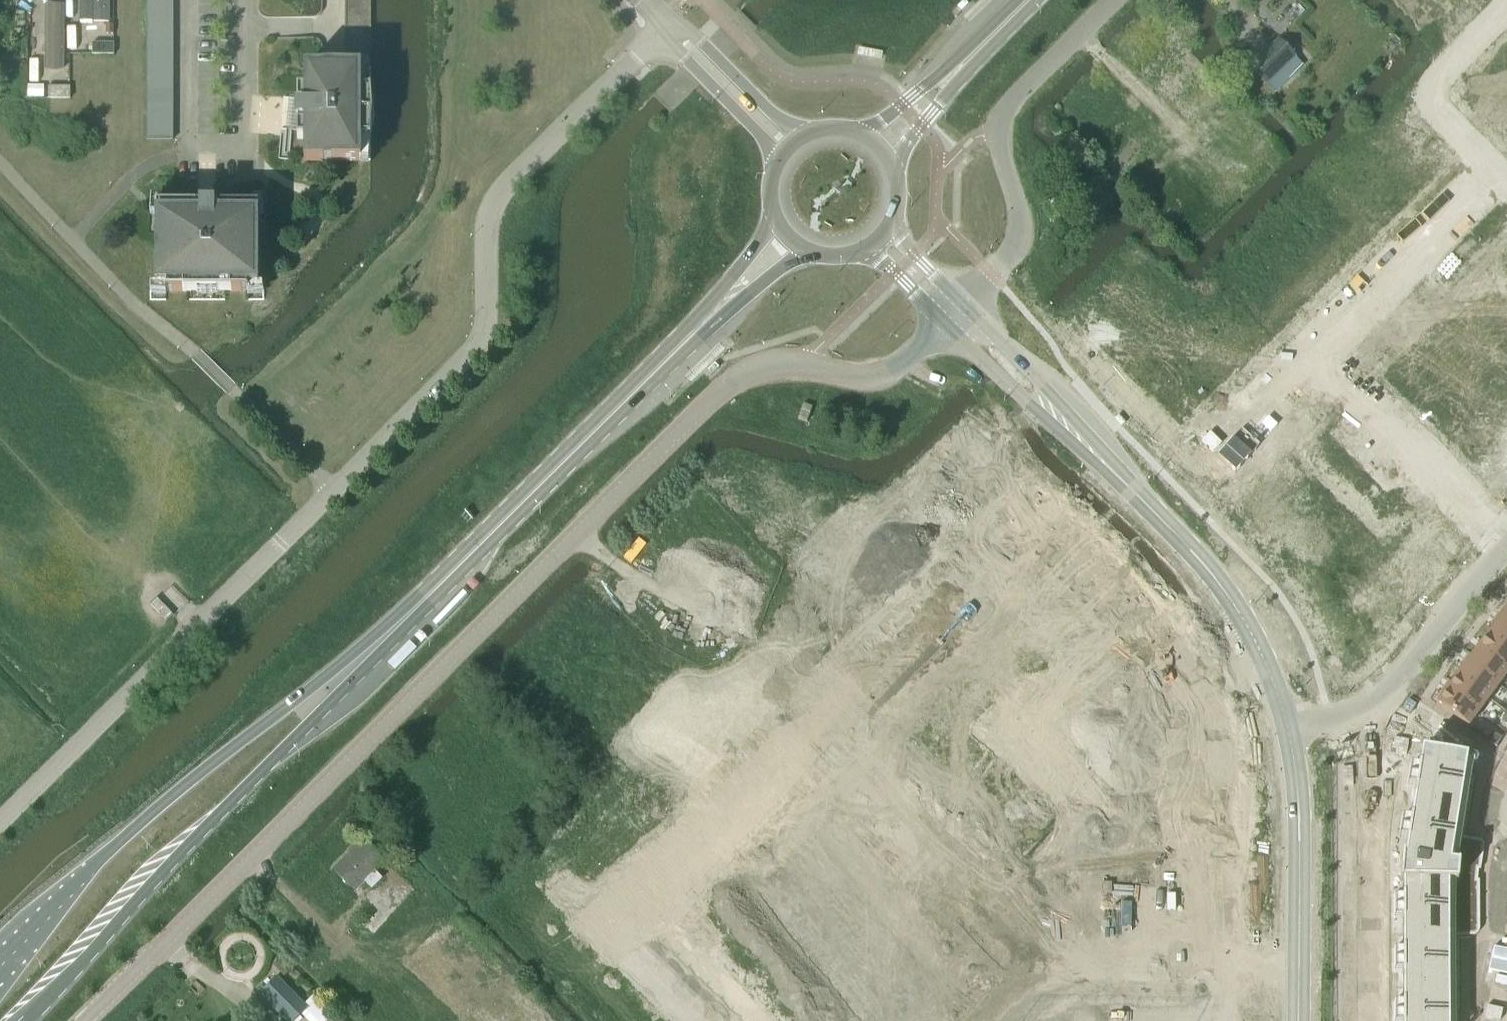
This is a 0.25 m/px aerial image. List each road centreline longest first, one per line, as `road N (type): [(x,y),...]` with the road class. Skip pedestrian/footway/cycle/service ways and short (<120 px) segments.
road 1 (residential): [(706,1020),(612,930),(1037,503),(1167,645),(1209,677),(1229,787),(1226,983)]
road 2 (unclassified): [(86,1020),(731,385),(776,367),(875,380),(896,373),(944,323)]
road 3 (unclassified): [(0,820),(470,354),(484,327),(491,229),(515,174),(666,25)]
road 4 (secondary): [(24,1020),(376,645)]
road 5 (secondary): [(376,645),(98,858),(0,965)]
road 6 (secondary): [(376,645),(683,347)]
road 7 (residential): [(966,301),(1017,248),(1021,211),(998,130),(1005,109),(1114,0)]
road 8 (residential): [(1375,694),(1351,1020)]
road 9 (secondary): [(1306,1020),(1303,785),(1293,725)]
road 10 (secondary): [(1283,727),(1292,1020)]
road 11 (residential): [(1497,160),(1299,342)]
road 12 (secondary): [(1280,700),(1238,607),(1134,494)]
road 13 (residential): [(1299,342),(1134,494)]
road 14 (residential): [(1506,244),(1355,405)]
road 15 (residential): [(189,0),(190,153),(244,152)]
road 16 (residential): [(1499,542),(1355,405)]
road 17 (residential): [(1499,542),(1423,649),(1375,694)]
road 18 (residential): [(1506,29),(1436,96),(1497,160)]
road 19 (residential): [(805,135),(702,41),(666,25)]
road 20 (residential): [(666,25),(679,52),(777,162)]
road 21 (secondary): [(1070,428),(1037,376),(966,301)]
road 22 (secondary): [(944,323),(1015,391),(1070,428)]
road 23 (secondary): [(683,347),(810,253)]
road 24 (secondary): [(778,226),(683,347)]
road 25 (residential): [(244,152),(244,0)]

